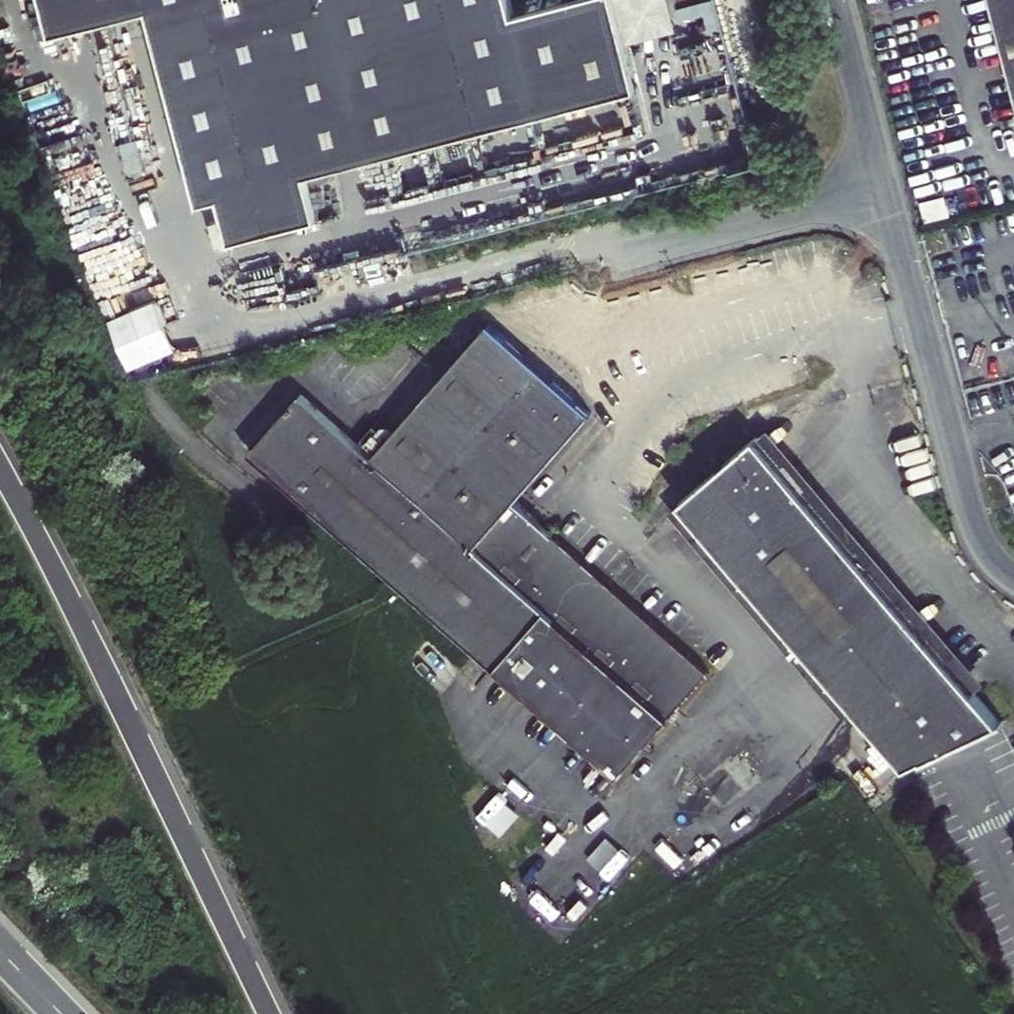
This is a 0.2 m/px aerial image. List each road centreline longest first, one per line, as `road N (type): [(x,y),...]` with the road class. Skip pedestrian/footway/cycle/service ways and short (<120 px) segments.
road 1 (trunk): [(269,1013),(0,464)]
road 2 (unclassified): [(885,192),(968,507),(990,556),(1013,580)]
road 3 (unclassified): [(885,192),(835,0)]

